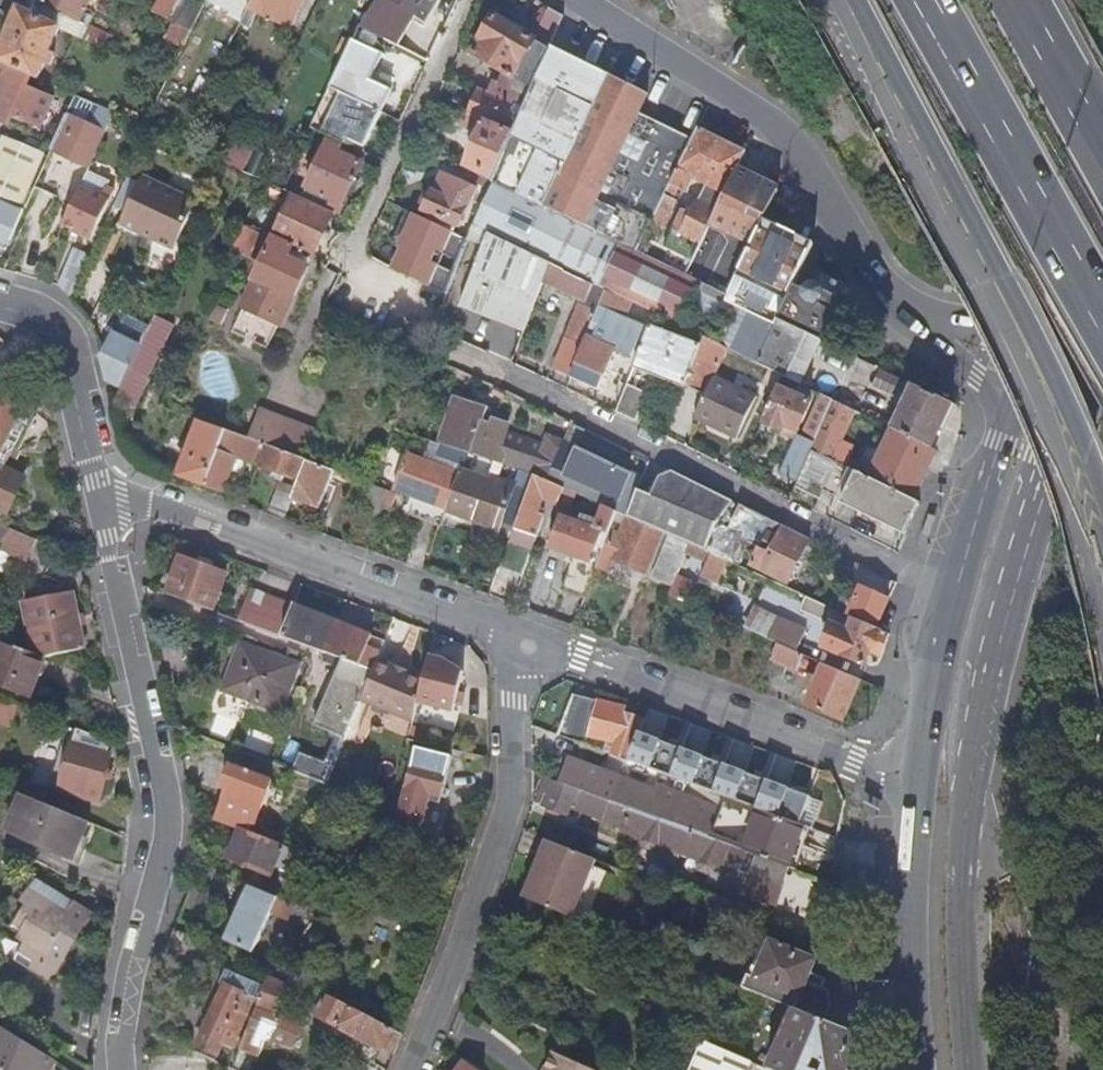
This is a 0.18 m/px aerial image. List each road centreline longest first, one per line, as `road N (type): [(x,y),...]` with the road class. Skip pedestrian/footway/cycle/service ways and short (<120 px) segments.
road 1 (secondary): [(967,1069),(961,913),(969,776),(988,665),(1057,389)]
road 2 (residential): [(120,1069),(126,977),(168,822),(101,486)]
road 3 (tertiary): [(1017,371),(958,342),(879,286),(800,150),(767,116),(582,0)]
road 4 (motorway): [(858,0),(1047,364),(1102,497)]
road 5 (residential): [(528,646),(443,607),(101,486)]
road 6 (residential): [(528,646),(513,701),(510,804),(411,1069)]
road 7 (secondary): [(1017,371),(932,694),(919,784)]
road 8 (residential): [(919,784),(580,657),(528,646)]
road 9 (motorway): [(923,0),(1102,319)]
road 10 (secondary): [(919,784),(913,1025)]
road 11 (secondary): [(1102,151),(1017,371)]
road 12 (residential): [(101,486),(62,332),(41,315),(0,301)]
road 13 (motorway): [(1102,151),(1019,0)]
road 14 (secondary): [(1057,389),(1102,265)]

